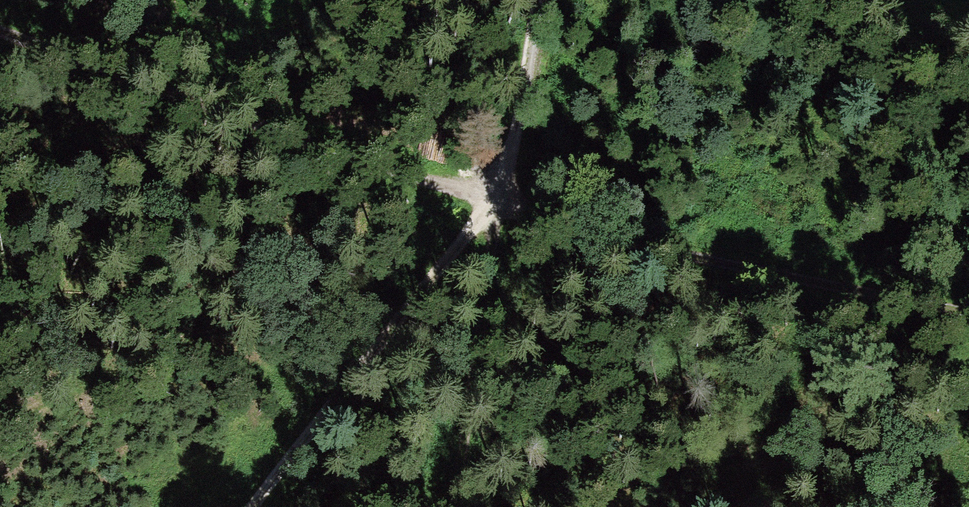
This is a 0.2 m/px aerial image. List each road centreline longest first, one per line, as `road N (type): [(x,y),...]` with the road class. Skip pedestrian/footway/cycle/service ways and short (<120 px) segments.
road 1 (track): [(0,31),(499,199)]
road 2 (track): [(540,0),(499,199),(459,506)]
road 3 (track): [(499,199),(640,254),(968,323)]
road 4 (track): [(499,199),(243,506)]

